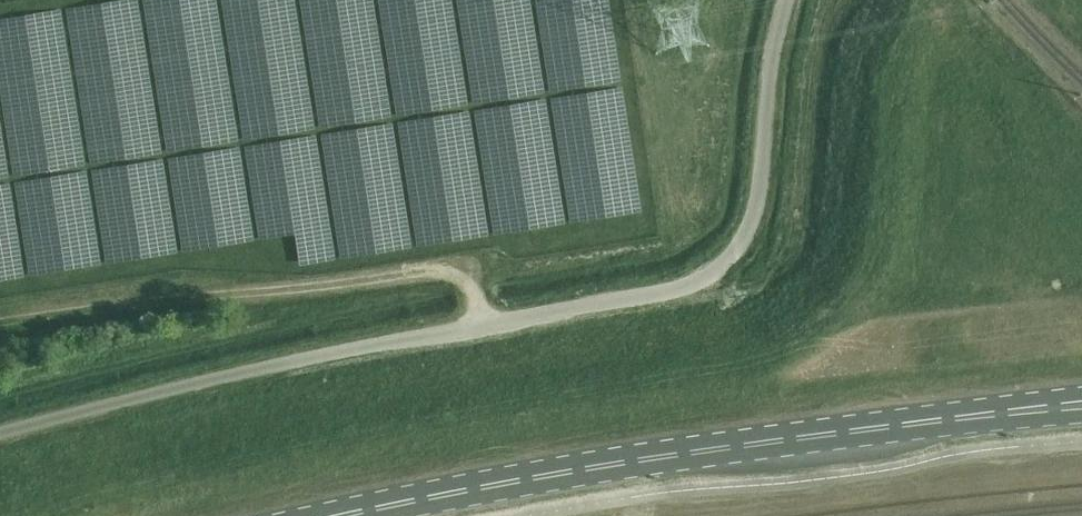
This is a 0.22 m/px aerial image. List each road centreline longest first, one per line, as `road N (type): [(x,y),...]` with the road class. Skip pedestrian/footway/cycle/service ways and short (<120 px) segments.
road 1 (unclassified): [(789,0),(771,65),(759,201),(745,243),(710,277),(210,379),(0,435)]
road 2 (secondary): [(349,515),(714,448),(1043,409)]

